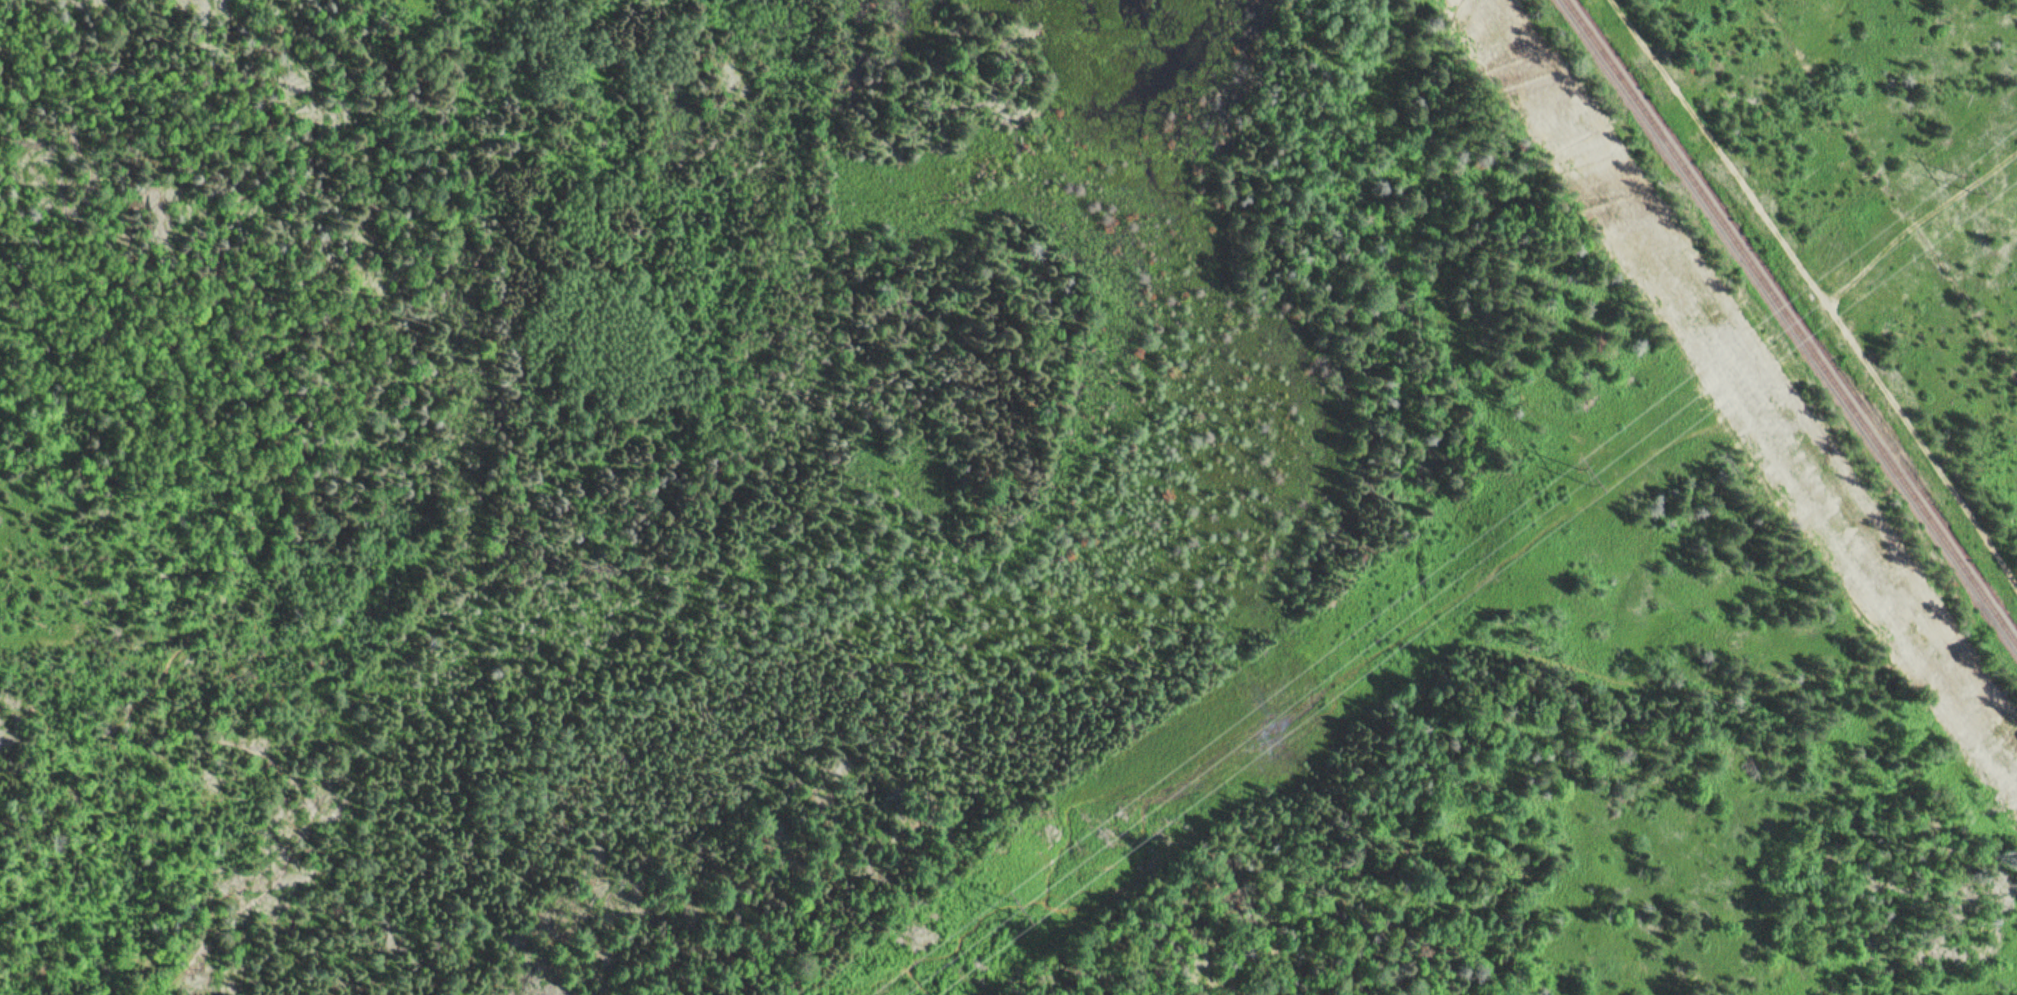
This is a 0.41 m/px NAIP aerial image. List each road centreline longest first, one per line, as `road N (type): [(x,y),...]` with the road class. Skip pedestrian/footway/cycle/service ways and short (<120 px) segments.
road 1 (track): [(2016,572),(1619,0)]

